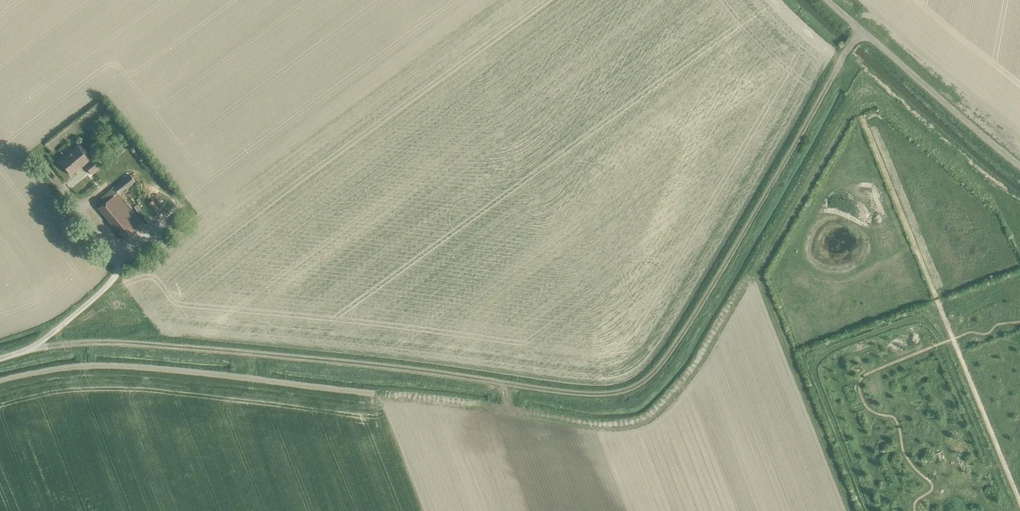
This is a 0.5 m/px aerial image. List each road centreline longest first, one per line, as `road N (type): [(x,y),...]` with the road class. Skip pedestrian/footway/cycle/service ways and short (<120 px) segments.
road 1 (track): [(30,349),(119,342),(624,392),(660,365),(760,210),(860,30)]
road 2 (unclassified): [(1019,166),(828,0)]

